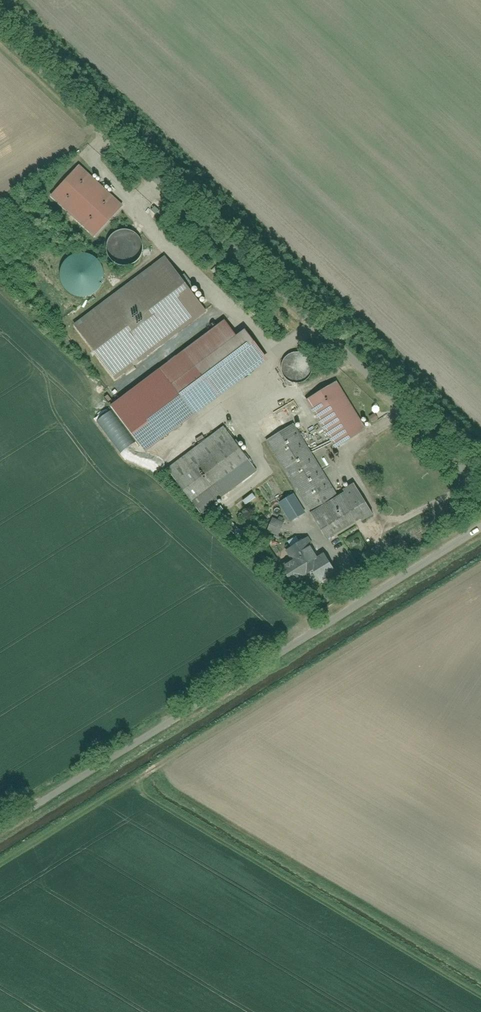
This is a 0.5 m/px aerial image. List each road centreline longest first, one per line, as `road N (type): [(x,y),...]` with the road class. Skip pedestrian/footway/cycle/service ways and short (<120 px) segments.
road 1 (unclassified): [(0,31),(480,480)]
road 2 (residential): [(0,831),(480,528)]

